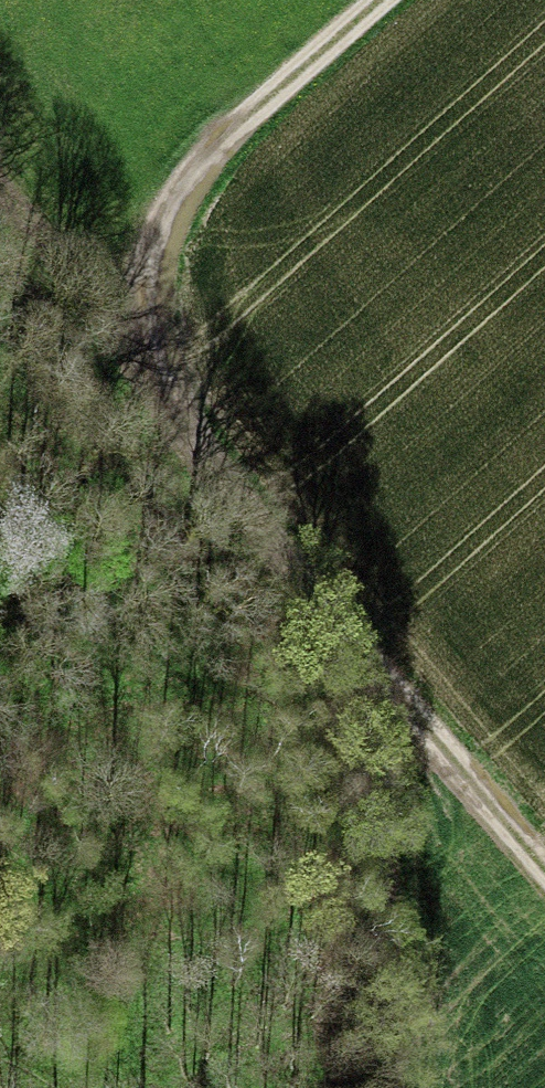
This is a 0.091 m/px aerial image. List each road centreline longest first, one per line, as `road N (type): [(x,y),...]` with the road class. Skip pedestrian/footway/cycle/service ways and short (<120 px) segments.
road 1 (track): [(413,681),(344,599),(146,317)]
road 2 (track): [(146,317),(169,209),(401,0)]
road 3 (track): [(412,1087),(413,681)]
road 4 (track): [(413,681),(544,837)]
road 5 (track): [(146,317),(0,190)]

